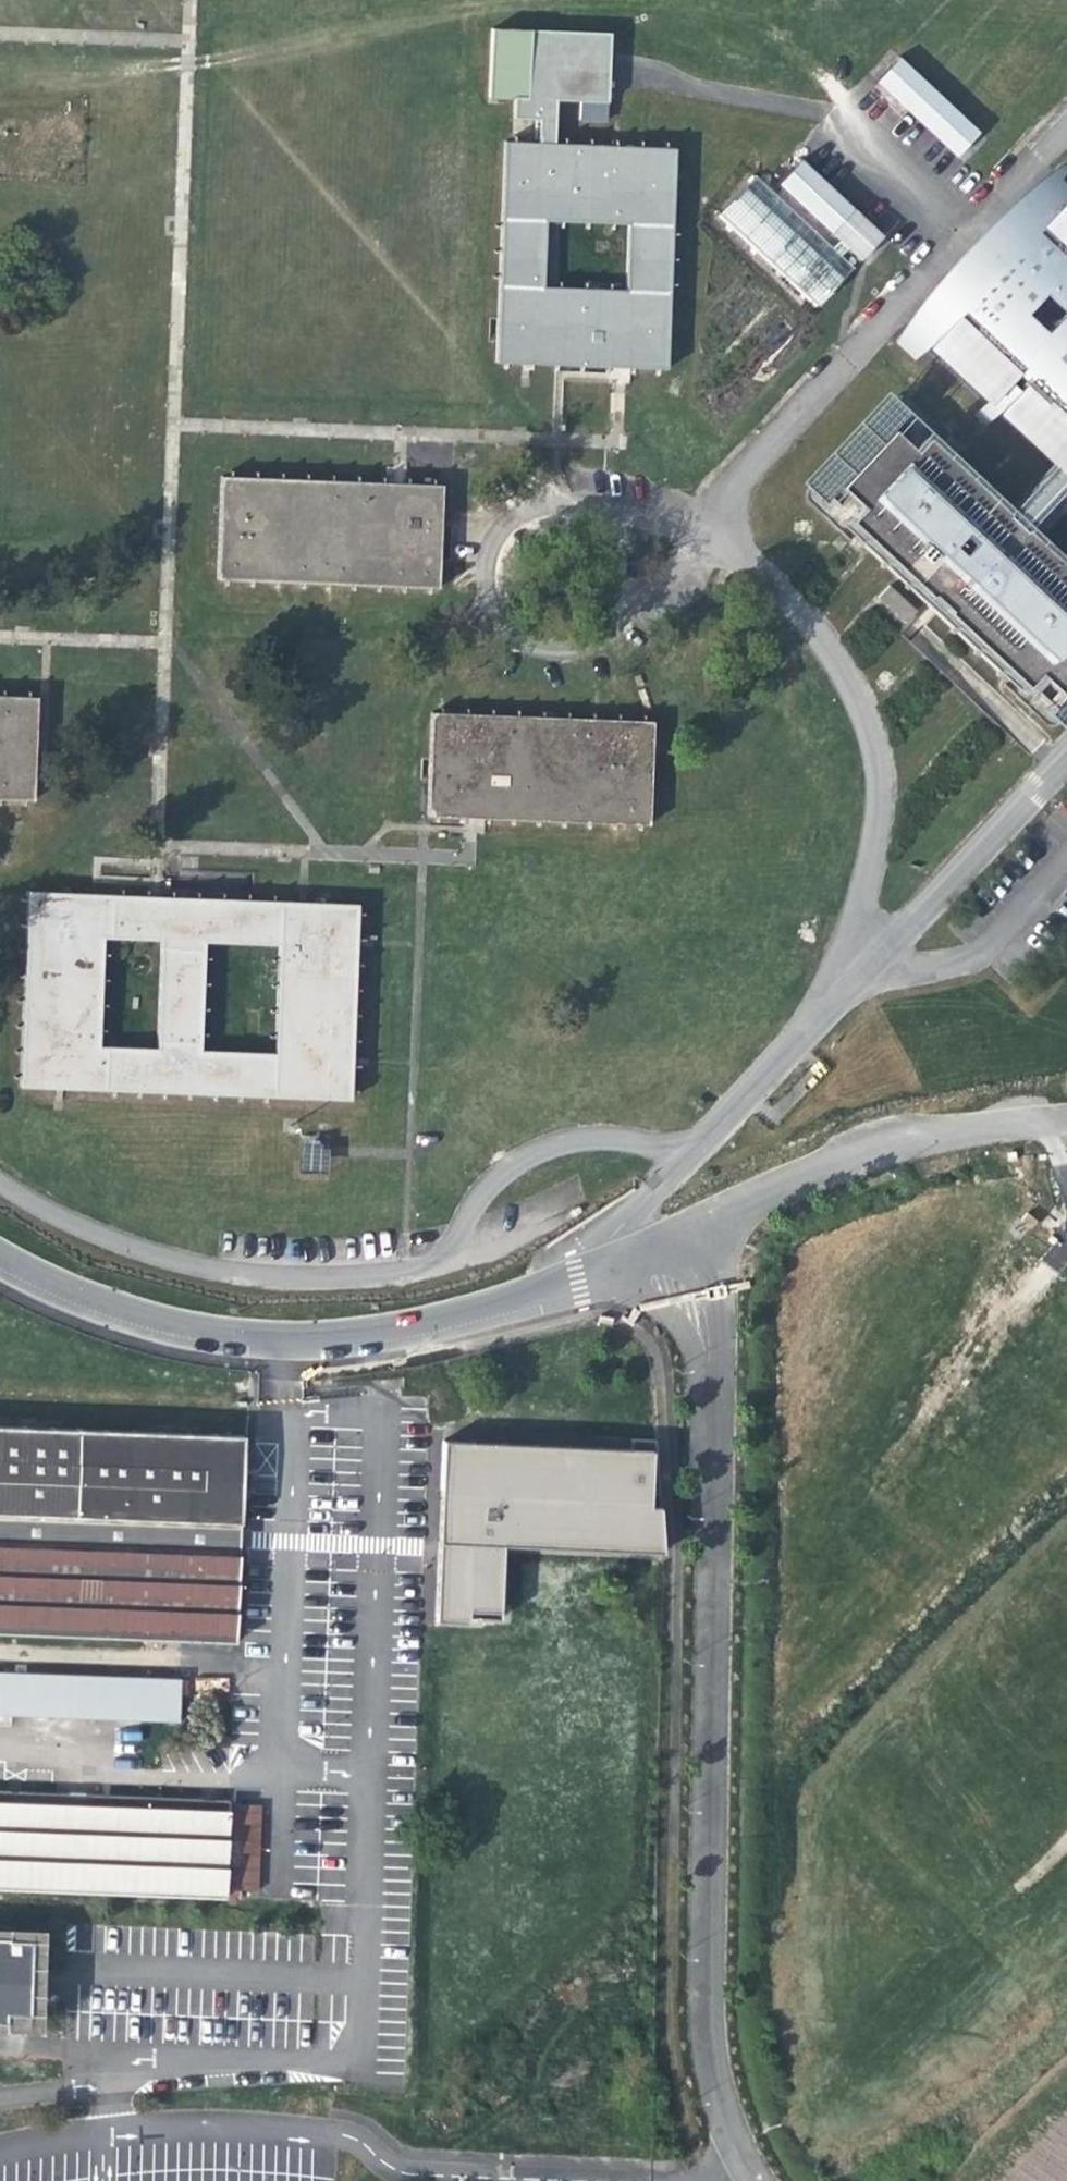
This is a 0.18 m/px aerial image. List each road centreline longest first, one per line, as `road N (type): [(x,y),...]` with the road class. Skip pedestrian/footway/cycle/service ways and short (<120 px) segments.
road 1 (residential): [(0,1265),(68,1302),(200,1334),(346,1334),(452,1314),(564,1280),(862,1156),(919,1139),(1066,1120)]

